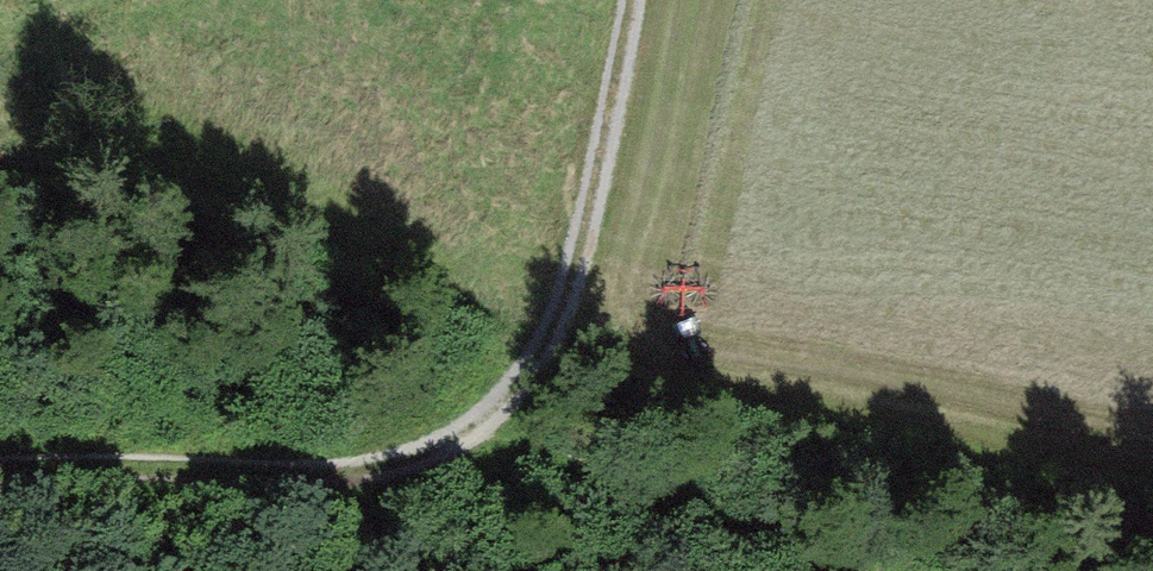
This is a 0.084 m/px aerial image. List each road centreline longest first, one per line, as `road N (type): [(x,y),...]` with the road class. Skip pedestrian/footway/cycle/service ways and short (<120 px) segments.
road 1 (track): [(638,0),(591,251),(565,326),(538,368),(444,442)]
road 2 (track): [(923,570),(444,442)]
road 3 (track): [(444,442),(403,461),(346,467),(0,460)]
road 4 (track): [(346,467),(430,570)]

